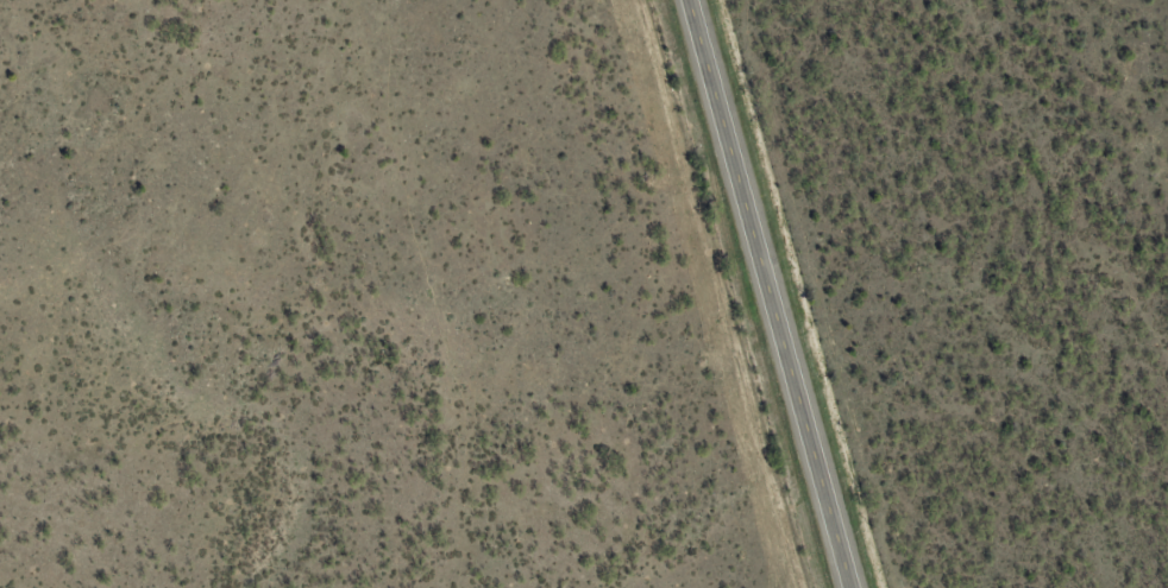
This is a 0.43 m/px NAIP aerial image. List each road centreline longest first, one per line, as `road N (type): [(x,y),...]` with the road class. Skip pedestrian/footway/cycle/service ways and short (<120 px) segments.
road 1 (primary): [(848,587),(688,0)]
road 2 (residential): [(157,0),(0,144)]

